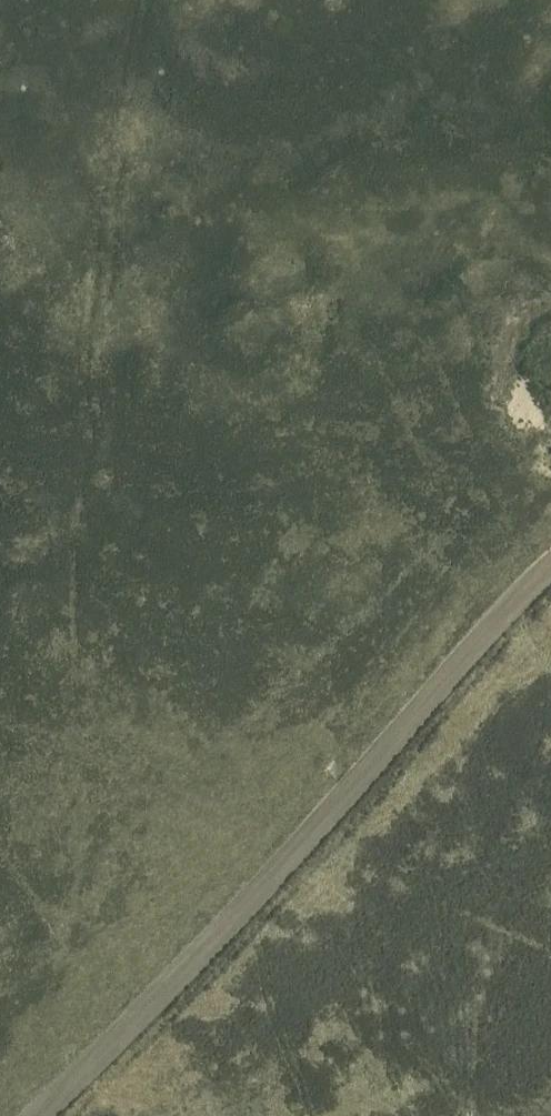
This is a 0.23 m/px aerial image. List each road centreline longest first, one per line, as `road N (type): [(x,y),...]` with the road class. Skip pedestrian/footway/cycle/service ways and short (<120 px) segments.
road 1 (track): [(42,1115),(226,931),(550,572)]

